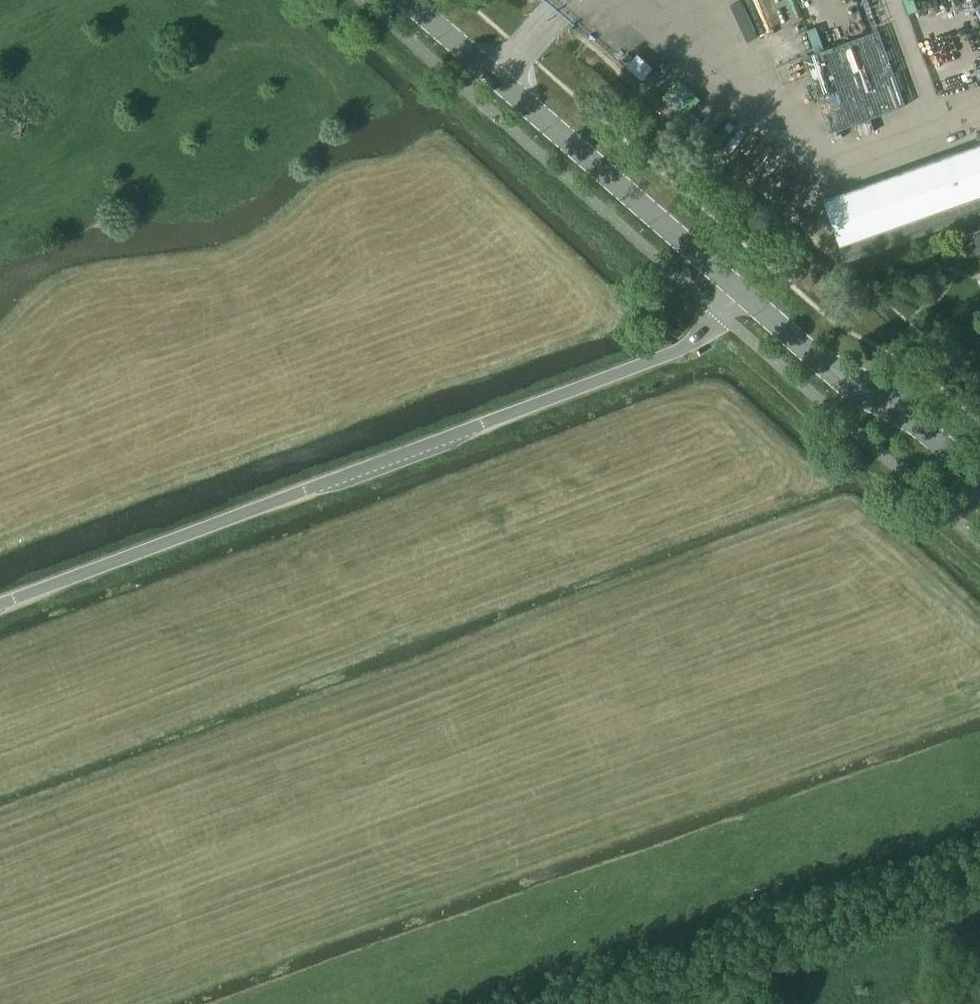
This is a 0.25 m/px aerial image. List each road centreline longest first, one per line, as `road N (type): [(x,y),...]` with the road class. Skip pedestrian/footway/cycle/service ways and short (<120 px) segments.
road 1 (secondary): [(808,351),(412,0)]
road 2 (secondary): [(808,351),(850,397),(921,427)]
road 3 (secondary): [(921,427),(878,383),(808,351)]

